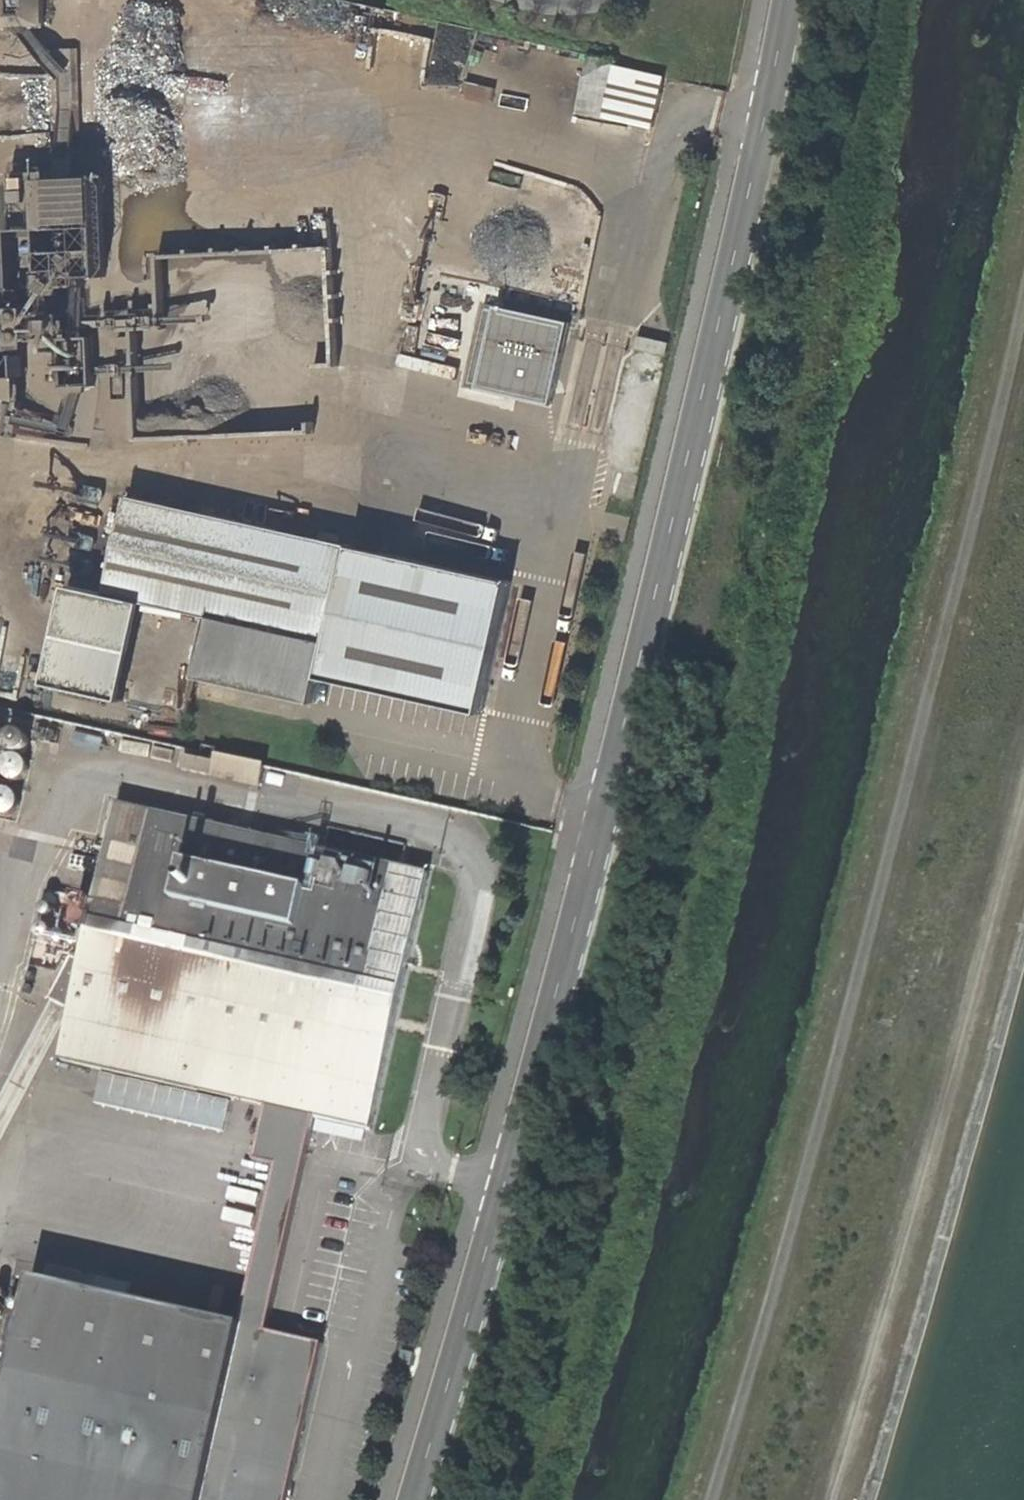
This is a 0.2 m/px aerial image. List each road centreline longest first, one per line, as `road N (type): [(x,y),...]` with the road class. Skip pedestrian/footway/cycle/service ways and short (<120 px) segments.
road 1 (tertiary): [(415,1499),(564,977),(701,411),(788,0)]
road 2 (track): [(1023,299),(787,1279),(716,1499)]
road 3 (track): [(827,1499),(1023,788)]

